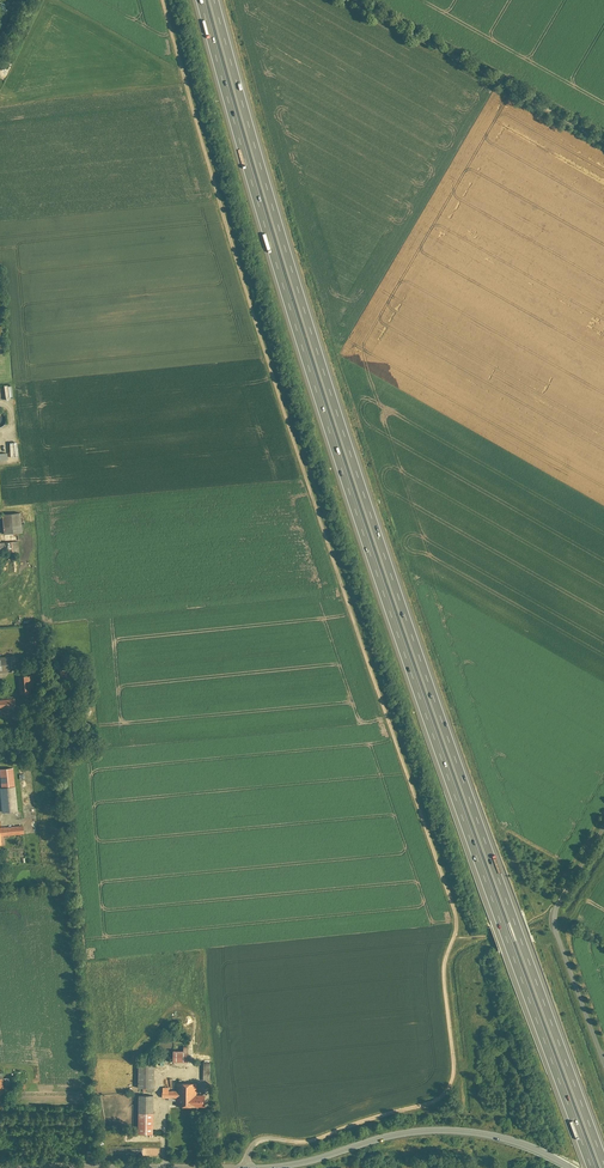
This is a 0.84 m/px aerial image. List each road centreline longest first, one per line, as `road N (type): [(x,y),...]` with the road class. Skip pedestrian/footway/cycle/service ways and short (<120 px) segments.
road 1 (track): [(246,1167),(259,1140),(315,1141),(441,1098),(455,1074),(444,971),(455,919),(282,404),(162,0)]
road 2 (motorway): [(201,0),(382,589),(592,1167)]
road 3 (motorway): [(603,1163),(337,411),(214,0)]
road 4 (residential): [(563,1163),(460,1130),(388,1136),(304,1163),(202,1167)]
road 5 (track): [(603,135),(367,0)]
road 6 (unclassified): [(603,1063),(553,925),(603,826)]

